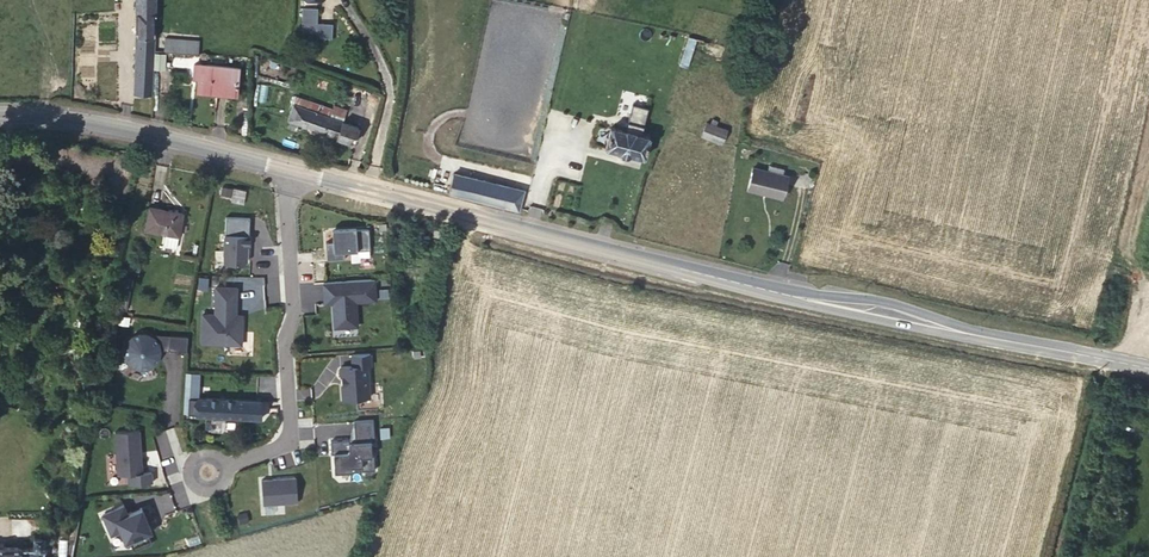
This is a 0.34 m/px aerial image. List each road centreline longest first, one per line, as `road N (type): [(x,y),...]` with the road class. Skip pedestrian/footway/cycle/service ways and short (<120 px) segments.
road 1 (secondary): [(766,290),(287,169)]
road 2 (residential): [(287,169),(291,437),(226,466)]
road 3 (secondary): [(287,169),(127,127),(0,117)]
road 4 (secondary): [(999,339),(883,301),(766,290)]
road 5 (secondary): [(766,290),(926,330),(999,339)]
road 6 (secondary): [(1148,367),(999,339)]

